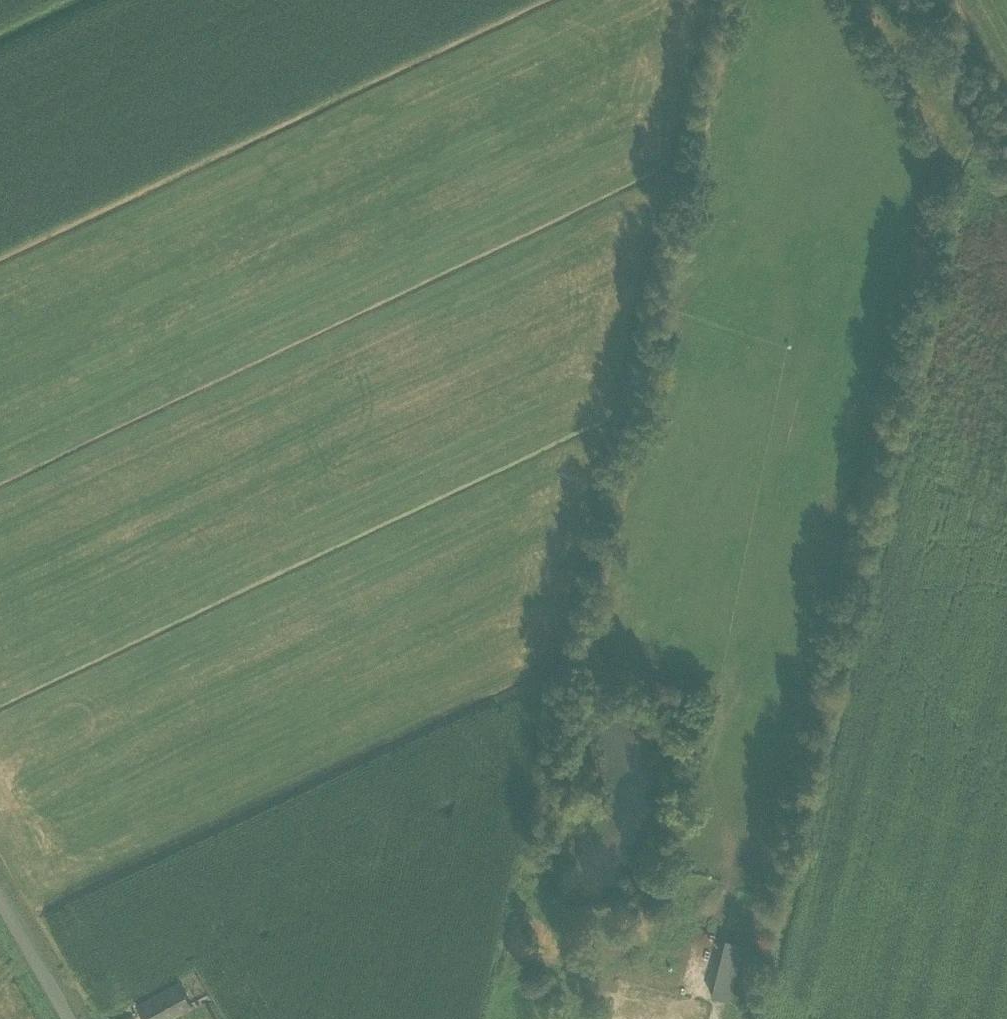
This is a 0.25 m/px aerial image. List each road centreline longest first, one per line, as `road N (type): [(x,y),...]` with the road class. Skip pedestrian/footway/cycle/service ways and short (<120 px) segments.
road 1 (unclassified): [(68,1018),(0,900)]

